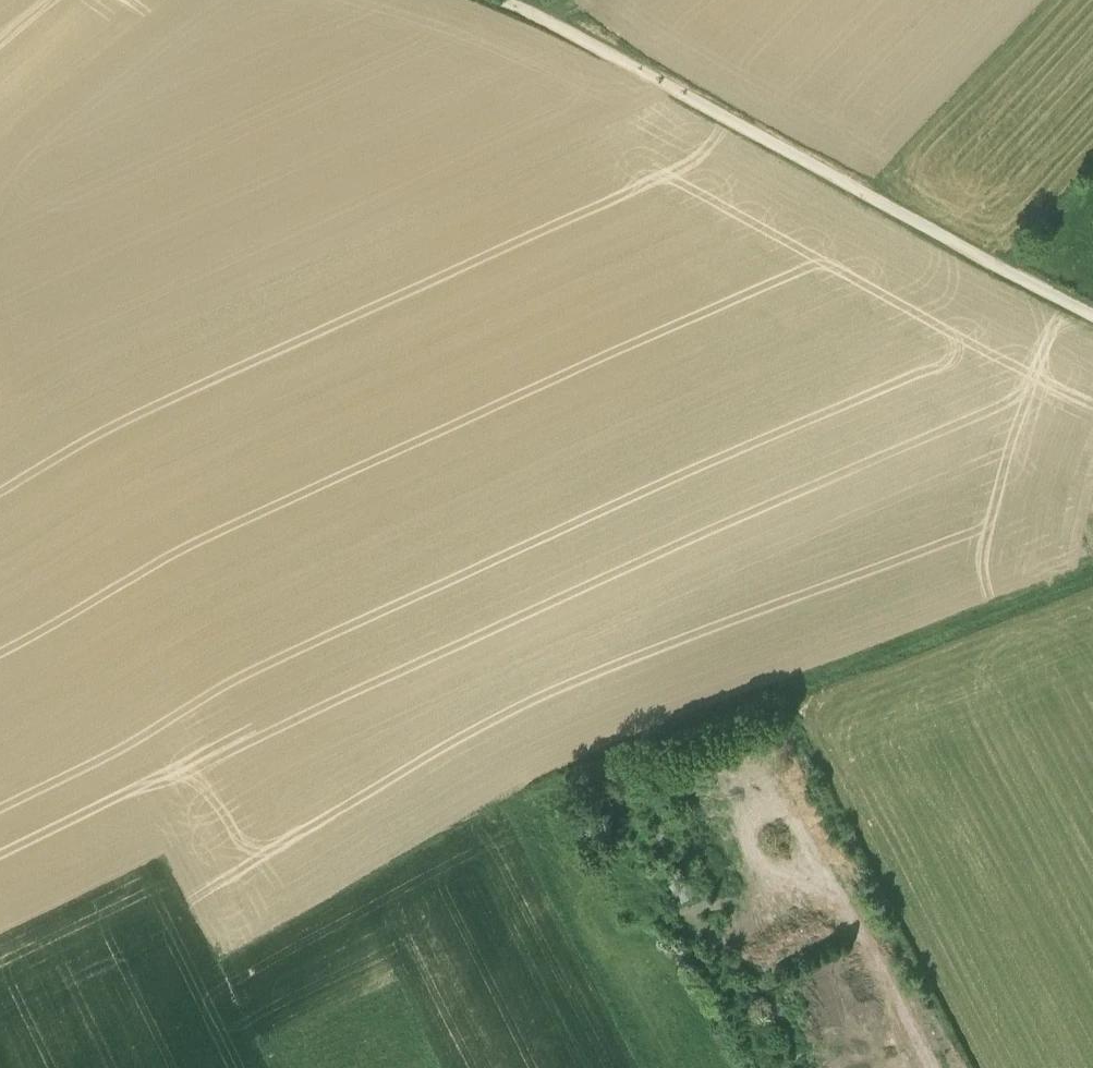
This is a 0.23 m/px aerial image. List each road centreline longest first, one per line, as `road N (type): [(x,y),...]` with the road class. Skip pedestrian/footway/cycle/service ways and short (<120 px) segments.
road 1 (track): [(524,11),(1092,310)]
road 2 (track): [(762,858),(801,870),(851,920),(930,1067)]

